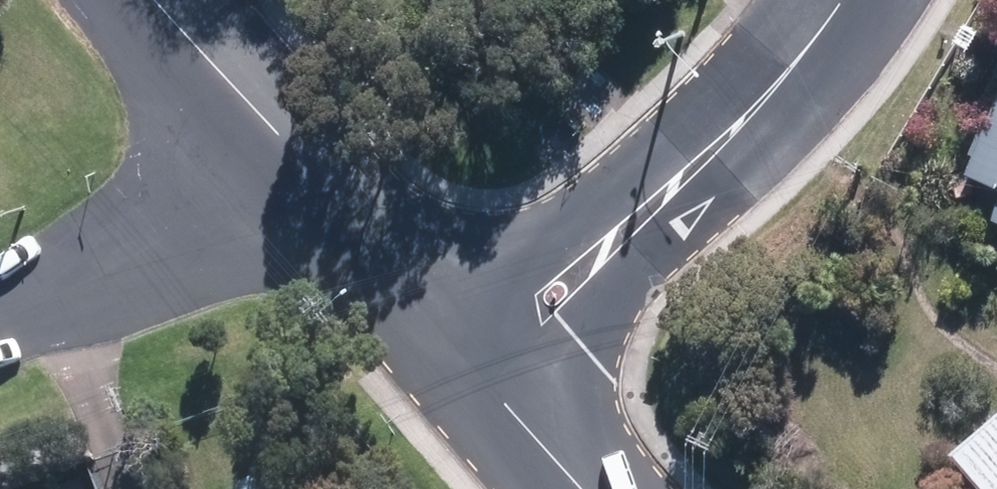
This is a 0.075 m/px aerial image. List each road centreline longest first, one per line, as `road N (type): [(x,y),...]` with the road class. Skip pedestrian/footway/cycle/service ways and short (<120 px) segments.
road 1 (tertiary): [(852,0),(799,99),(700,220),(519,405)]
road 2 (tertiary): [(441,314),(825,0)]
road 3 (residential): [(0,325),(163,257),(316,179)]
road 4 (residential): [(154,0),(316,179)]
road 5 (residential): [(316,179),(441,314)]

